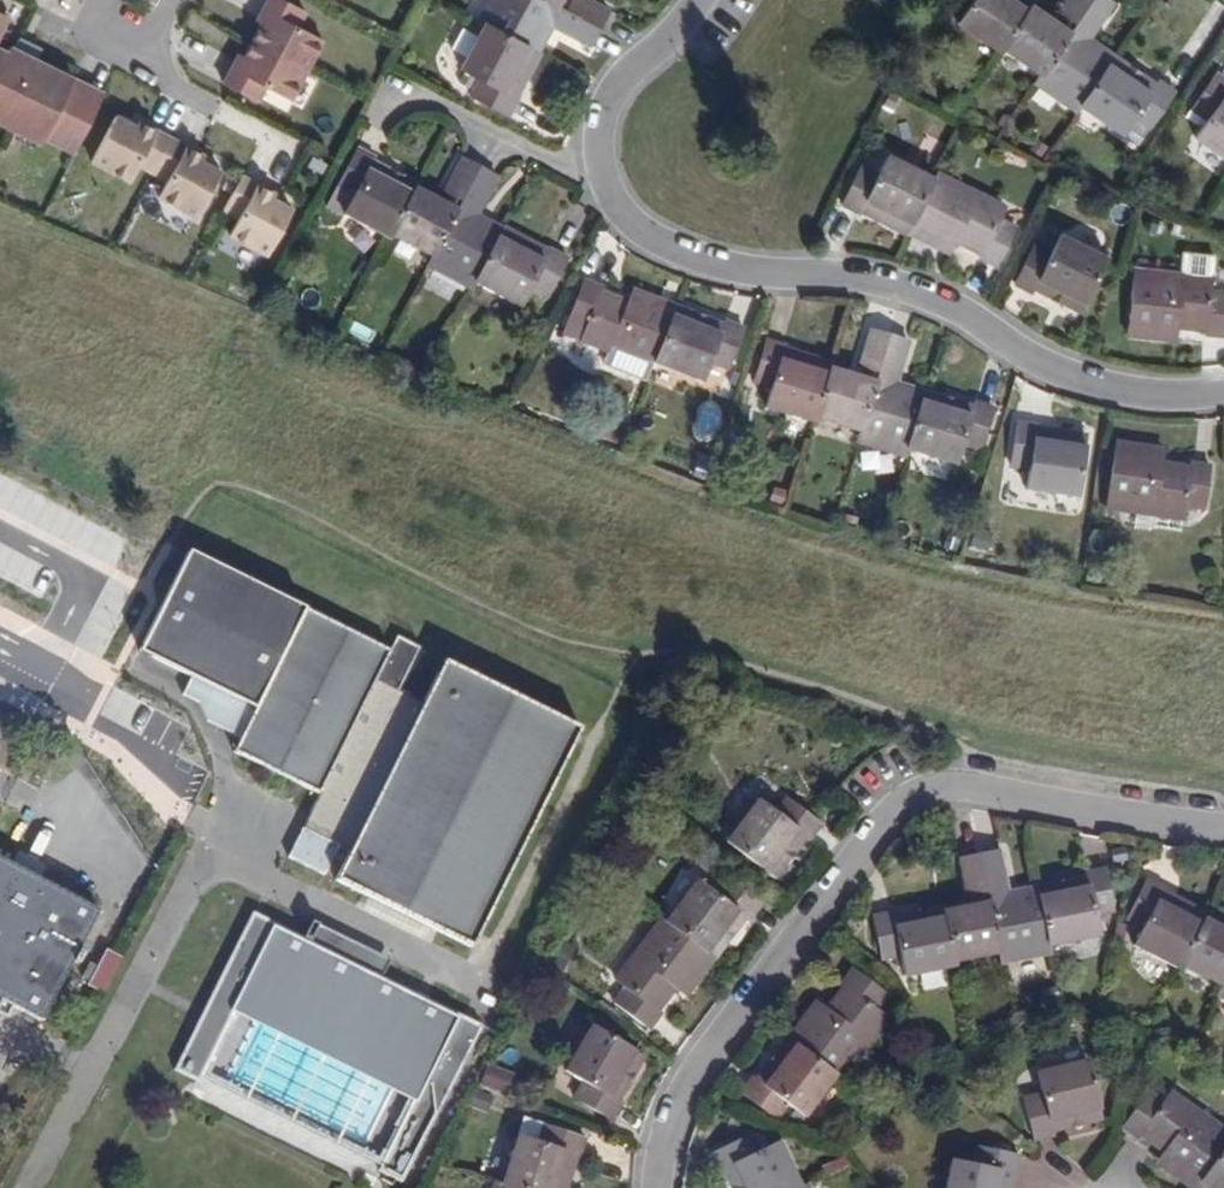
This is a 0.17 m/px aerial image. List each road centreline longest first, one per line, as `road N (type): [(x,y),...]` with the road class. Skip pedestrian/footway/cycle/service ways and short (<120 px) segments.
road 1 (residential): [(662,1187),(674,1078),(804,891),(937,773),(1223,808)]
road 2 (residential): [(1223,392),(1133,394),(1054,374),(935,305),(874,284),(746,273),(672,252),(629,230),(595,174)]
road 3 (residential): [(595,174),(588,148),(615,78),(693,0)]
road 4 (residential): [(595,174),(422,94)]
road 5 (residential): [(101,0),(90,23),(154,58),(183,0)]

